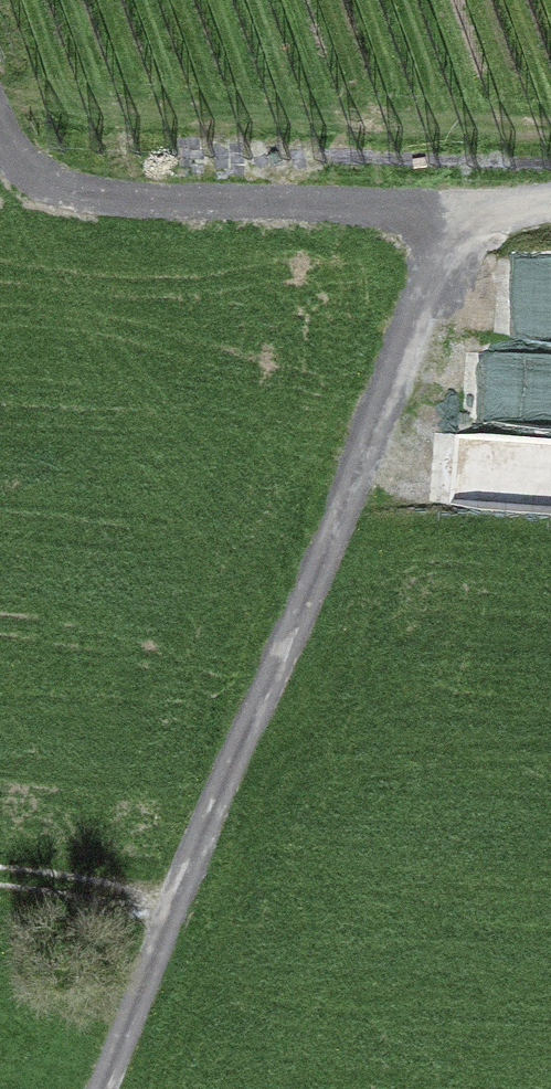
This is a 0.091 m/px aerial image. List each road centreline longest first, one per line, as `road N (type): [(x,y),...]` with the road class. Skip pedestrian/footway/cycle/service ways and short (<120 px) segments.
road 1 (track): [(0,877),(102,888),(175,923),(471,220),(550,199)]
road 2 (track): [(471,220),(16,160),(0,124)]
road 3 (track): [(175,923),(103,1088)]

